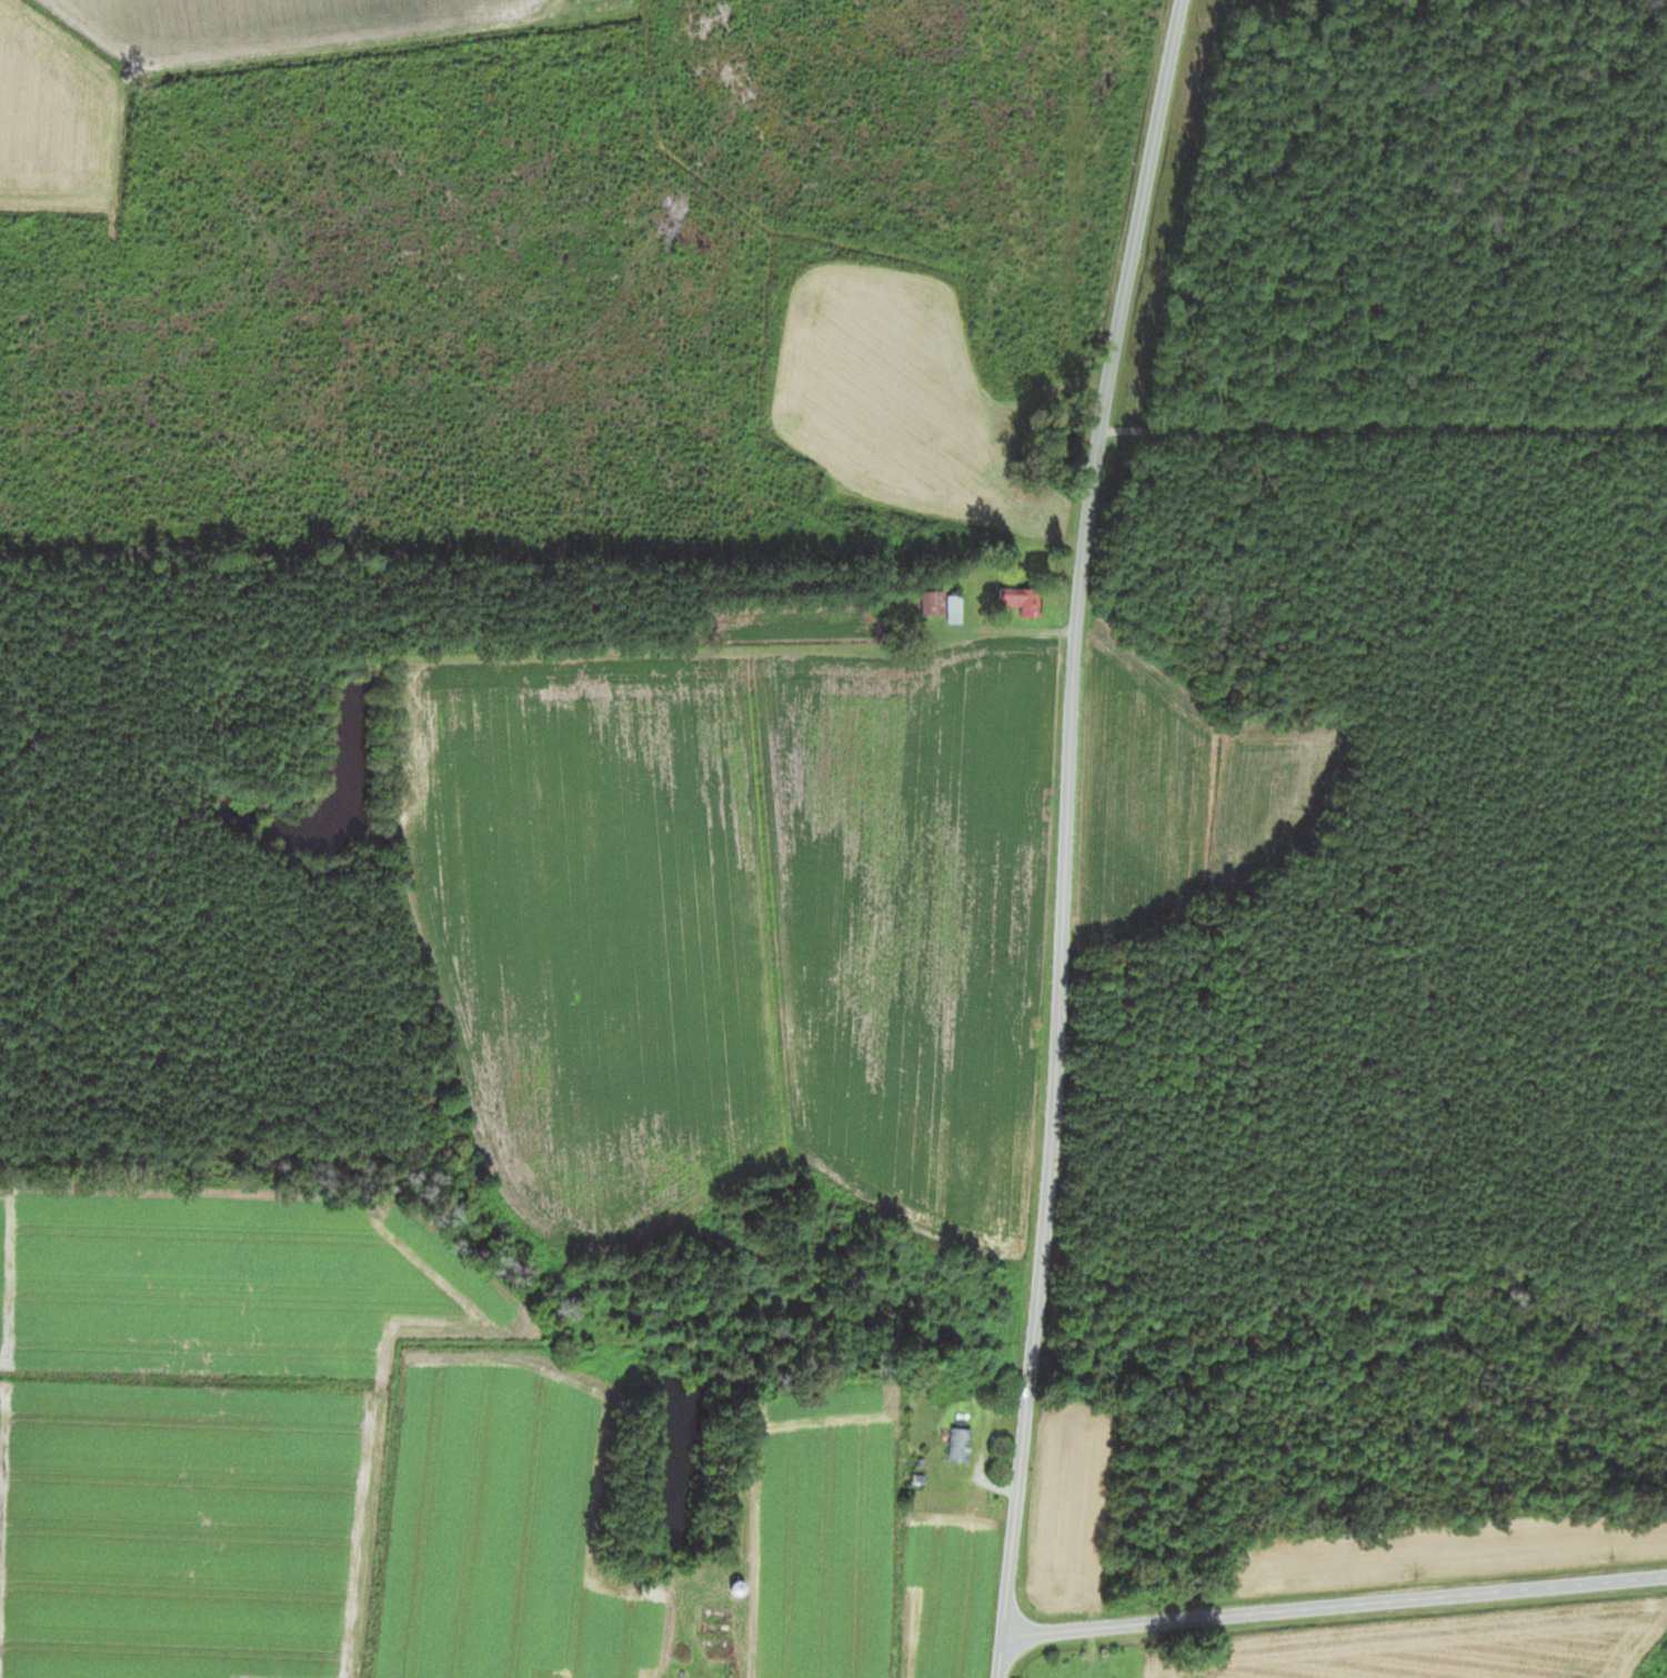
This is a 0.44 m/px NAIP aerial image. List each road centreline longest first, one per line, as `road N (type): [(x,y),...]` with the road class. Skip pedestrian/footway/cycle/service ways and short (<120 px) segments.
road 1 (residential): [(988,1677),(1002,1485),(1037,1239),(1084,411),(1147,84),(1177,0)]
road 2 (residential): [(991,1619),(1666,1565)]

